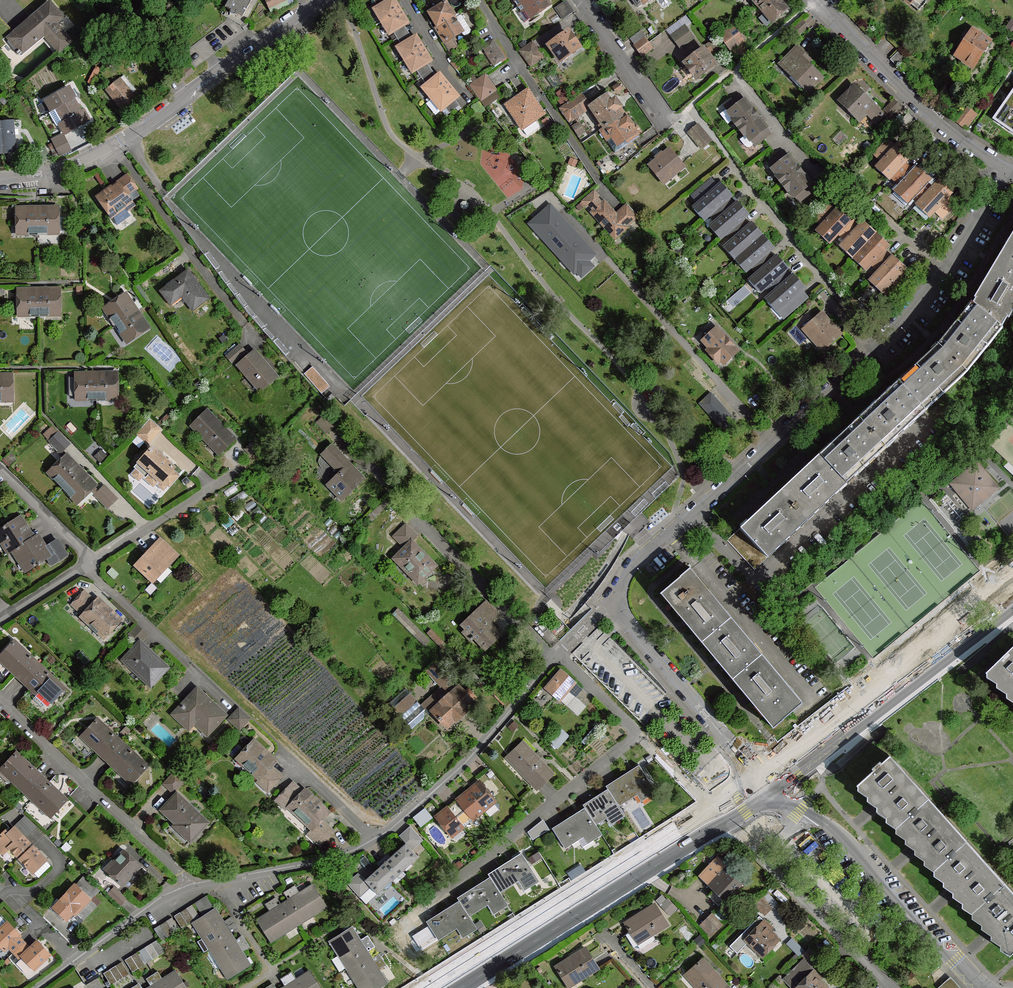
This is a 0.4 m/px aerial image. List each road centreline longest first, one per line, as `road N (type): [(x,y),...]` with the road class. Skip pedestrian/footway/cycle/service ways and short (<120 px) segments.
road 1 (residential): [(560,654),(464,764),(386,832),(332,859),(188,885),(37,987)]
road 2 (residential): [(613,602),(632,568),(881,345),(945,268),(1005,169)]
road 3 (residential): [(323,0),(101,154),(66,170),(0,180)]
road 4 (tertiary): [(771,792),(462,987)]
road 5 (tertiary): [(1012,604),(771,792)]
road 6 (residential): [(243,467),(0,624)]
road 7 (residential): [(983,987),(841,835),(824,822),(796,819)]
road 8 (residential): [(613,602),(771,792)]
road 9 (residential): [(1005,169),(946,129),(827,10)]
road 10 (residential): [(796,819),(781,855),(783,880),(892,987)]
road 11 (residential): [(668,765),(560,654)]
road 12 (residential): [(581,0),(665,122)]

